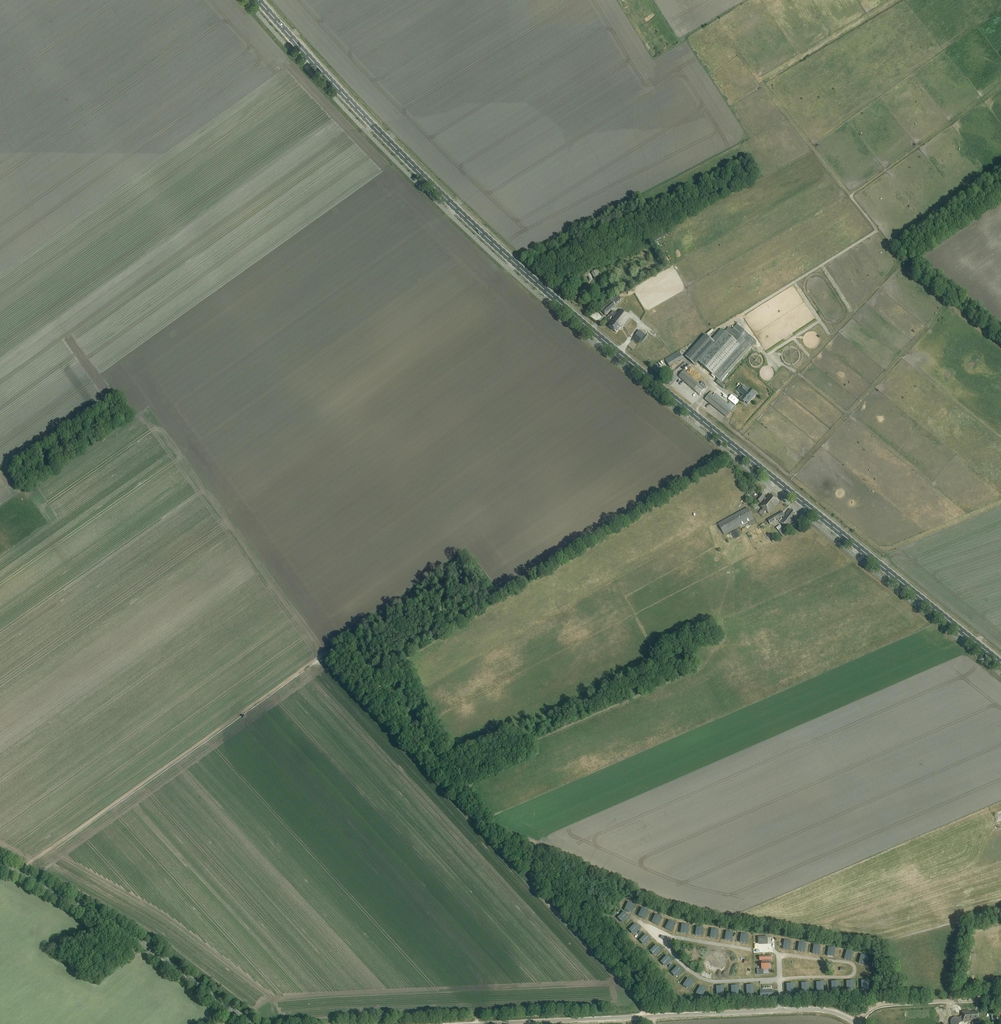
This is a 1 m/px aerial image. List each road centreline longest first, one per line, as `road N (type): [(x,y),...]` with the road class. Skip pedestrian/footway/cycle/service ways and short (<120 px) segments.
road 1 (unclassified): [(1000,675),(498,259),(246,0)]
road 2 (primary): [(1000,663),(528,275),(386,139),(259,0)]
road 3 (track): [(542,847),(468,813),(407,700),(377,688),(346,645),(20,872)]
road 4 (track): [(962,921),(859,941),(676,907),(542,847)]
road 5 (unclassified): [(858,1023),(819,1009),(481,1023)]
road 6 (unclassified): [(252,1023),(135,937),(0,861)]
road 7 (track): [(656,1023),(533,886),(542,847)]

